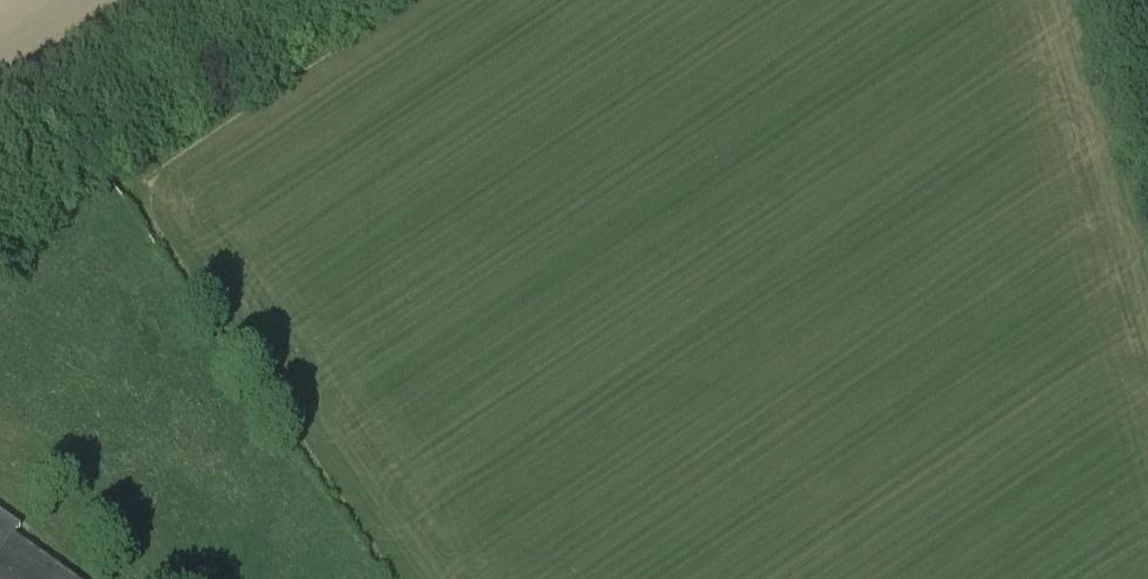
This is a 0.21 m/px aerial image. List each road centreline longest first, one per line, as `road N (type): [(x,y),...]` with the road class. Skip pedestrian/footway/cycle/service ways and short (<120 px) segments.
road 1 (track): [(275,0),(0,184)]

